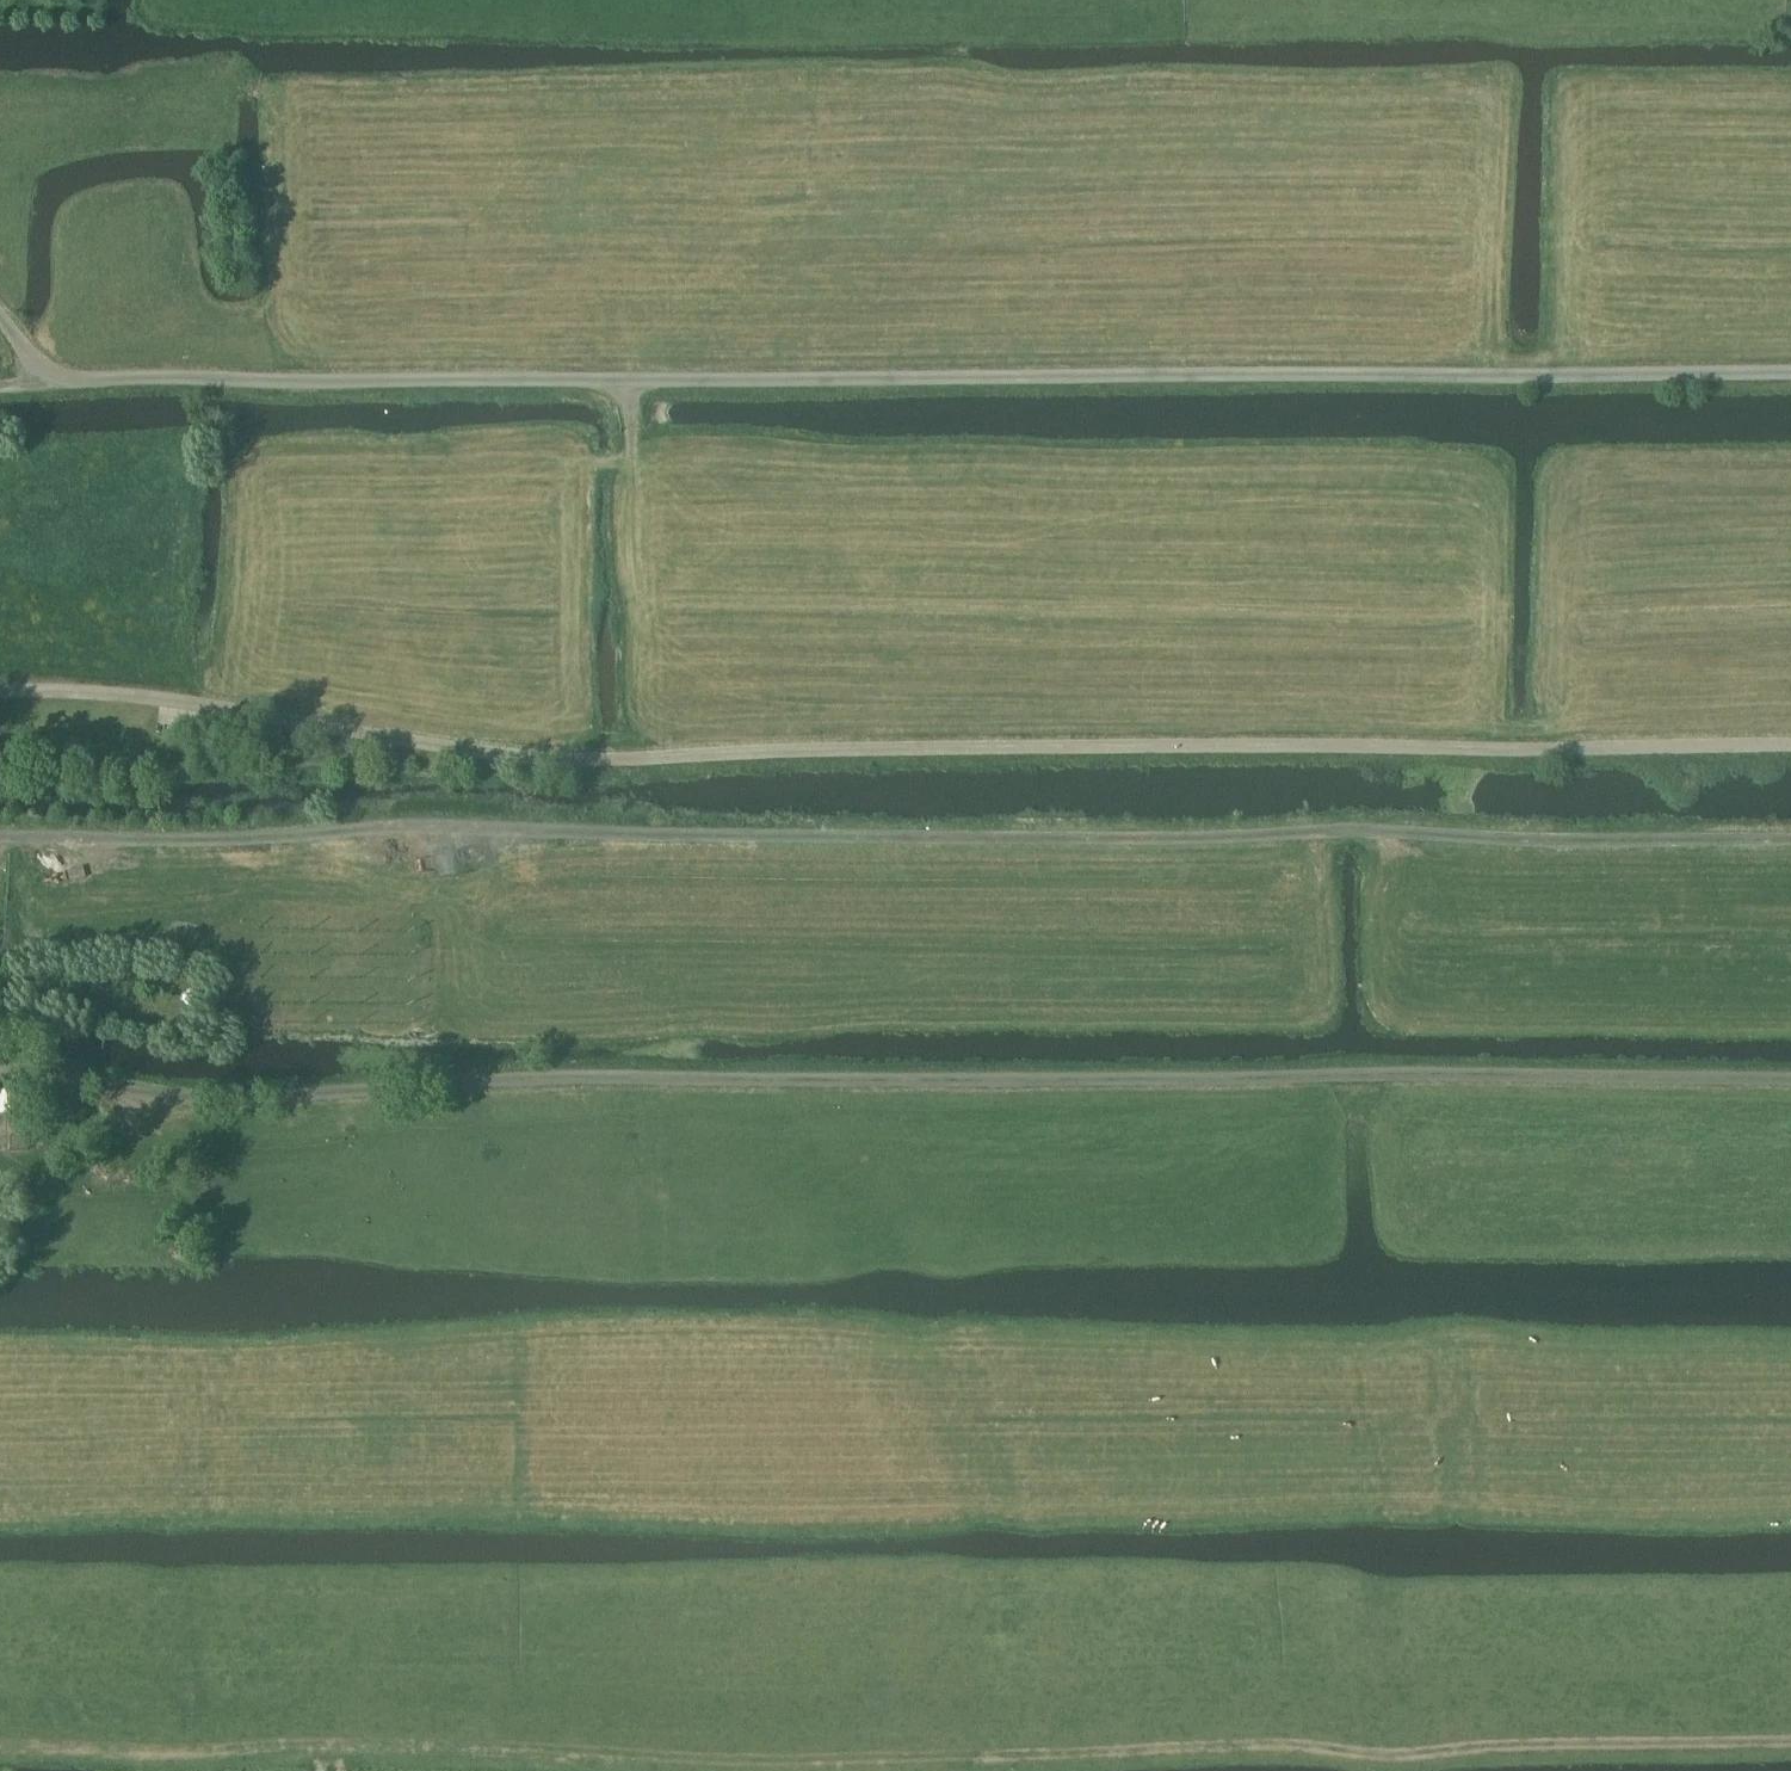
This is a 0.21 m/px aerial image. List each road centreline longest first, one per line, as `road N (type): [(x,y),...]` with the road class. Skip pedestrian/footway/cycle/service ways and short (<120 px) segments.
road 1 (track): [(1790,1745),(693,1765),(267,1748),(172,1757),(0,1750)]
road 2 (track): [(1790,373),(183,378),(0,389)]

